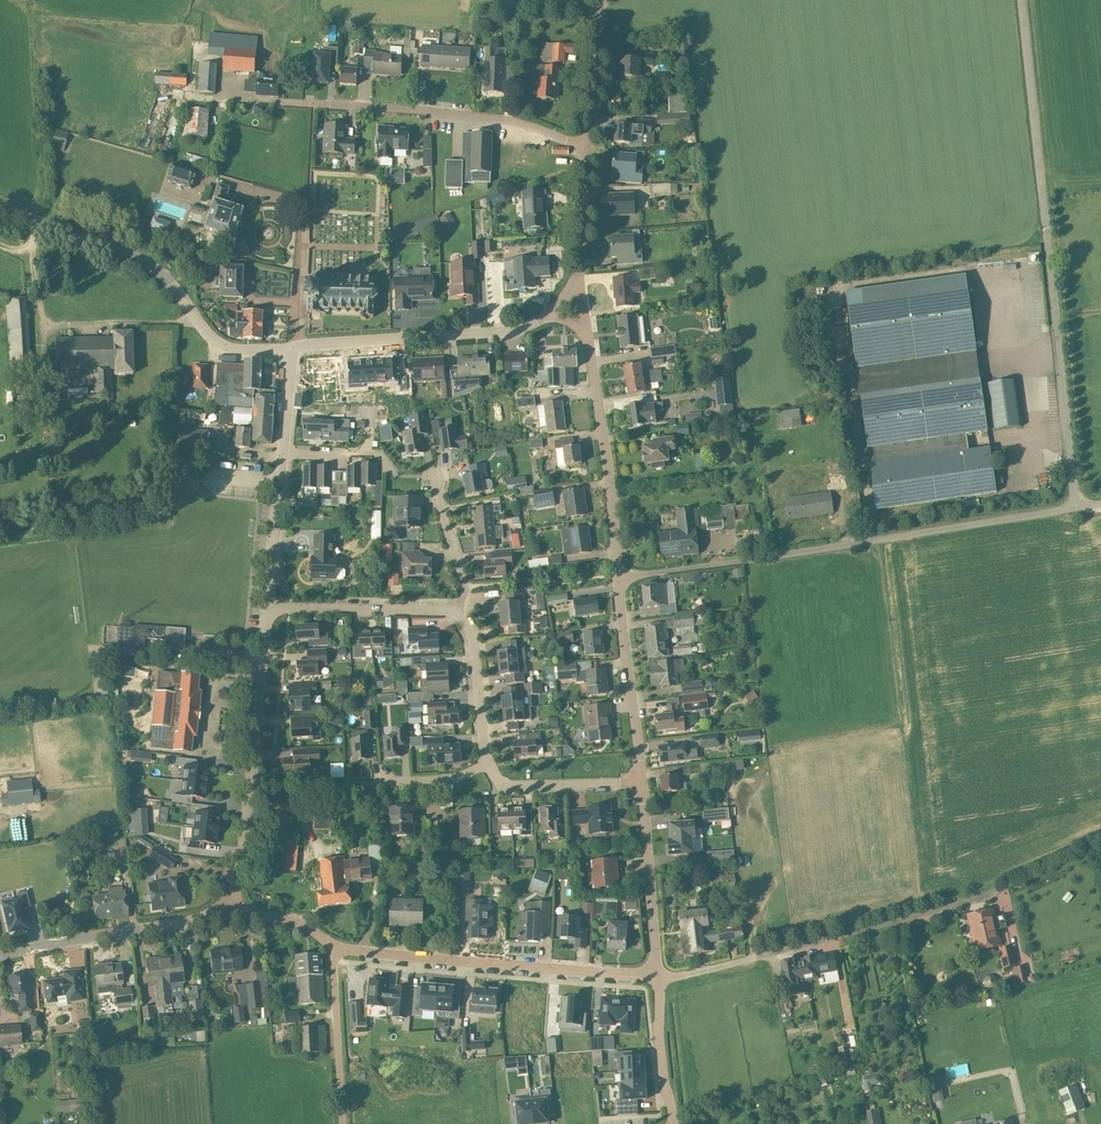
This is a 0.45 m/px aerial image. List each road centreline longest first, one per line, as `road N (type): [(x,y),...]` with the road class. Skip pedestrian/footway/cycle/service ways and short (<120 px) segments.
road 1 (unclassified): [(1075,508),(1022,0)]
road 2 (residential): [(620,580),(1075,508)]
road 3 (residential): [(656,976),(838,937),(995,889)]
road 4 (tertiary): [(294,348),(224,347),(142,259),(0,207)]
road 5 (residential): [(656,976),(334,949)]
road 6 (residential): [(589,149),(504,118),(291,102)]
road 7 (tertiary): [(231,900),(268,607)]
road 8 (tertiary): [(294,348),(501,332),(546,317)]
road 9 (track): [(35,220),(42,312),(50,321),(195,321)]
road 10 (residential): [(620,580),(587,334)]
road 11 (tertiary): [(0,956),(192,918),(231,900)]
road 12 (residential): [(641,781),(620,580)]
road 13 (residential): [(656,976),(641,781)]
road 14 (residential): [(268,607),(453,608)]
road 15 (residential): [(344,1123),(334,949)]
road 16 (residential): [(485,764),(508,786),(641,781)]
road 17 (residential): [(453,608),(474,633),(485,764)]
road 18 (tertiary): [(268,607),(284,453)]
road 19 (tertiary): [(589,149),(600,0)]
road 20 (residential): [(674,1123),(656,976)]
road 21 (residential): [(453,608),(467,587),(432,473)]
road 22 (residential): [(294,348),(303,210)]
road 23 (tertiary): [(578,277),(589,149)]

